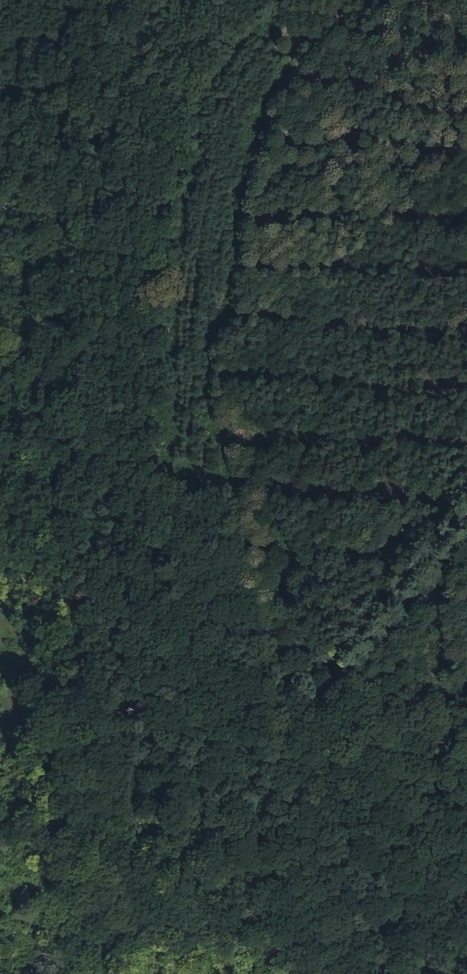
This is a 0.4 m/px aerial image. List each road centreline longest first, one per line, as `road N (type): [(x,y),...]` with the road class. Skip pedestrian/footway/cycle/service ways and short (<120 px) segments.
road 1 (track): [(0,955),(34,928),(199,896),(234,871),(292,728),(333,657),(466,509)]

